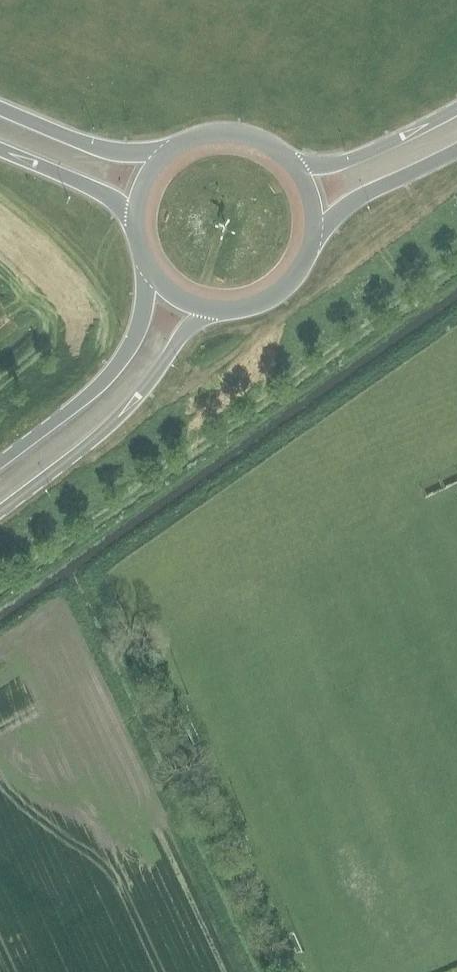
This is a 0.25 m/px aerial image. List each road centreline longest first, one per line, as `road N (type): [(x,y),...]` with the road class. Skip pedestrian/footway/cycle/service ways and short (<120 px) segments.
road 1 (secondary): [(0,510),(133,402),(182,334),(214,311)]
road 2 (secondary): [(150,273),(131,343),(111,373),(0,464)]
road 3 (primary): [(456,108),(345,163),(293,164)]
road 4 (motorway): [(167,153),(90,145),(0,108)]
road 5 (primary): [(313,231),(367,194),(456,151)]
road 6 (motorway): [(0,150),(135,214)]
road 7 (primary): [(214,311),(277,294),(302,266),(313,231)]
road 8 (primary): [(293,164),(246,135),(216,133),(167,153)]

